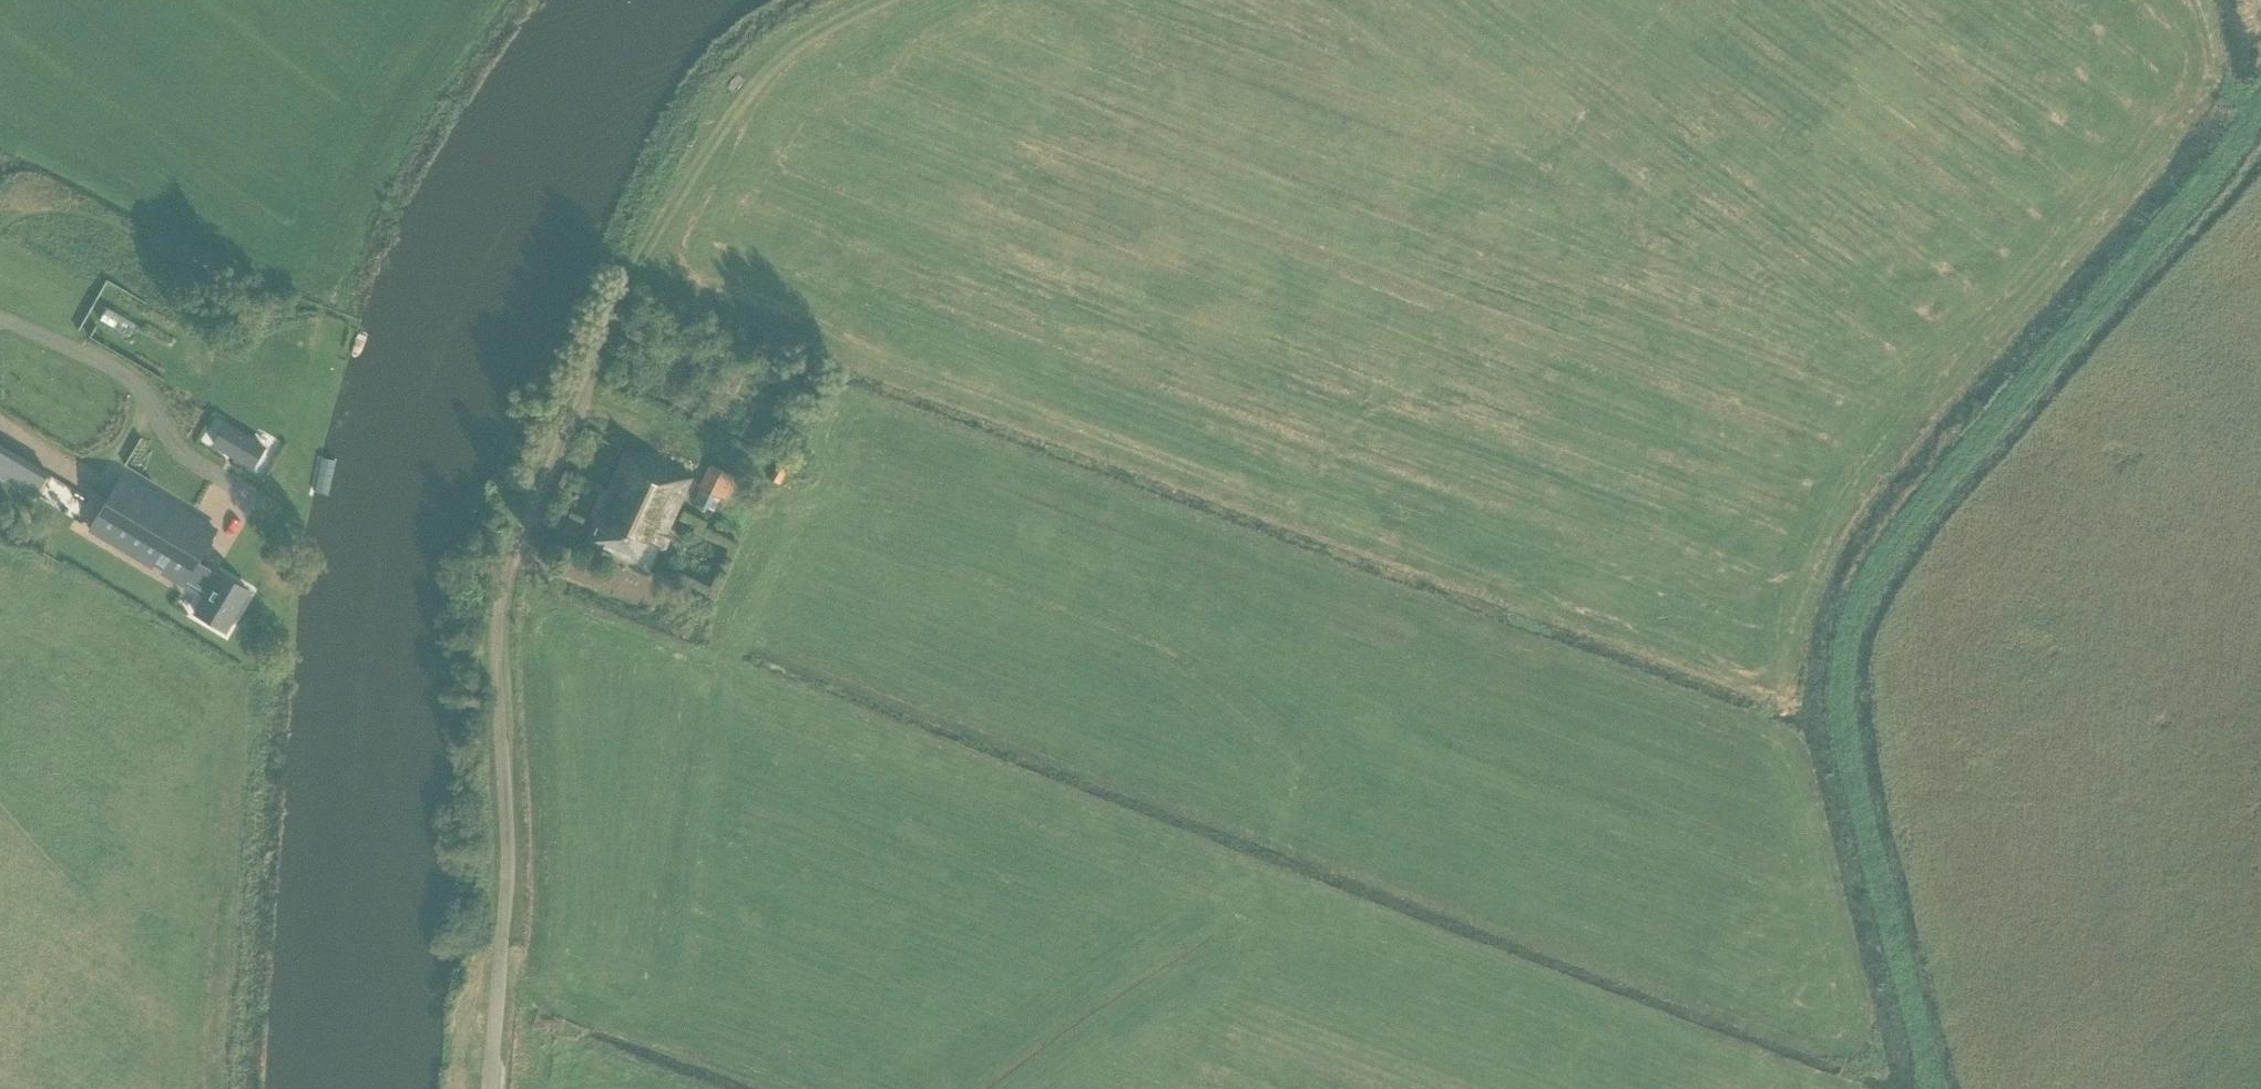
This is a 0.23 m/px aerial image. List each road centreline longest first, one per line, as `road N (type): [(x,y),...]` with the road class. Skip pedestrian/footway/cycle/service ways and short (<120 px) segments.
road 1 (unclassified): [(489,1088),(505,896),(498,580)]

